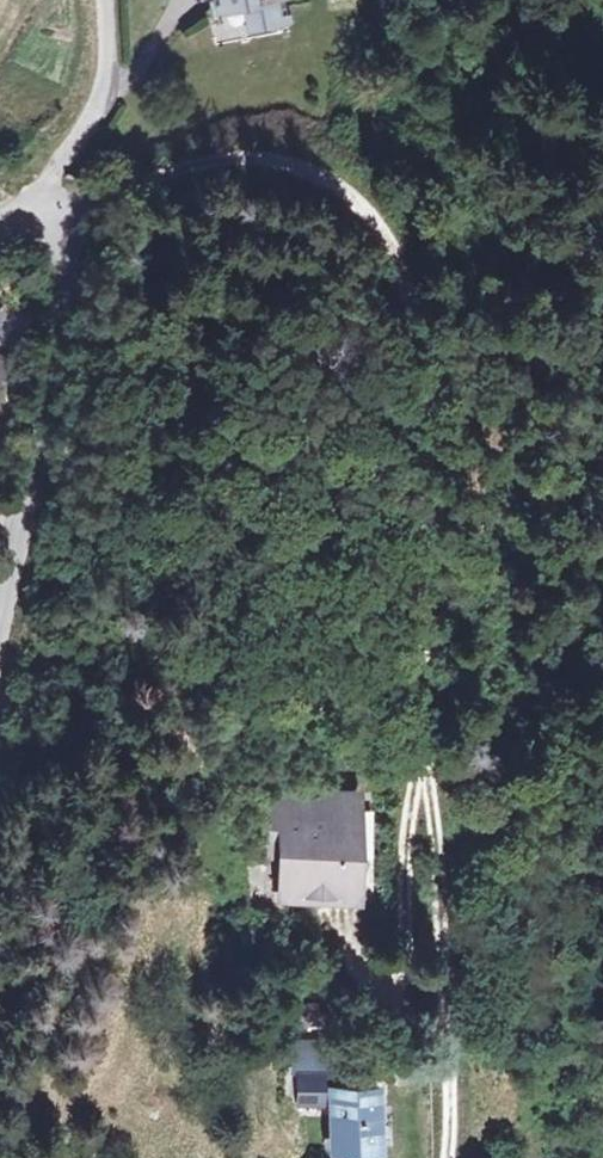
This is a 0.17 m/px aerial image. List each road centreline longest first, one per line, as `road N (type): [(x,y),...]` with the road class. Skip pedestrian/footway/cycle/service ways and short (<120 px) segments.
road 1 (unclassified): [(53,218),(208,166),(283,163),(330,182),(366,212),(386,250),(406,348),(414,455),(448,1157)]
road 2 (residential): [(53,218),(70,265),(69,304),(0,613)]
road 3 (residential): [(17,202),(94,122),(107,89),(102,0)]

